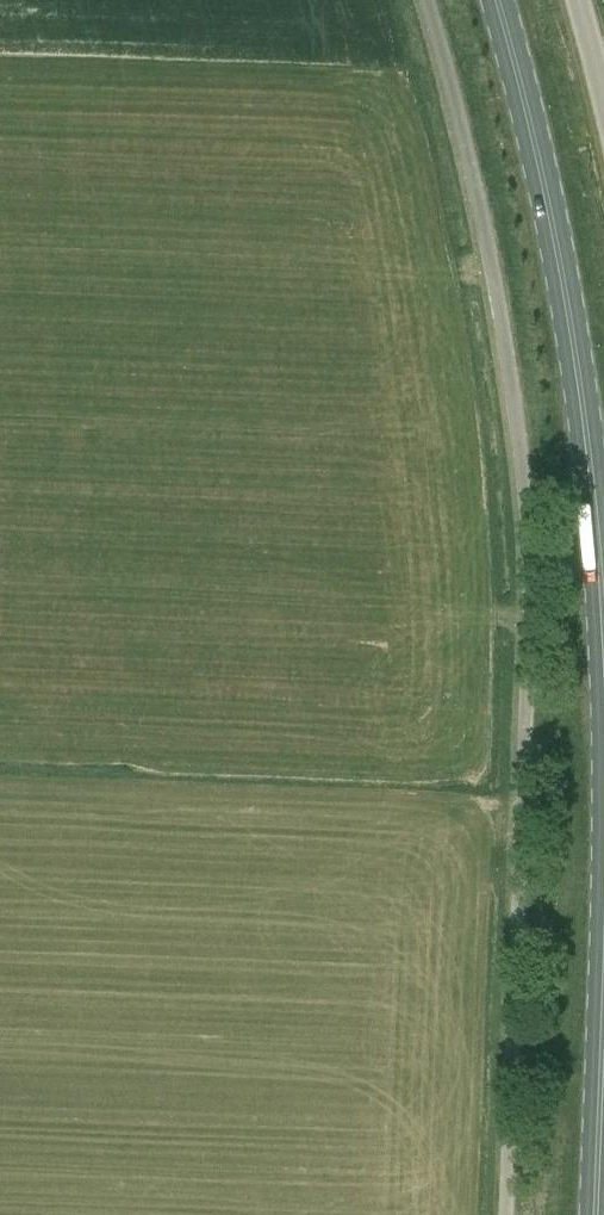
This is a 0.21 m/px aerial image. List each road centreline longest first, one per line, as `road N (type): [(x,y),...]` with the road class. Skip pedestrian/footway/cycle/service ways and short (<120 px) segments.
road 1 (unclassified): [(503,1214),(525,634),(518,452),(496,277),(427,0)]
road 2 (primary): [(497,0),(560,267),(597,518),(603,629)]
road 3 (primary): [(603,981),(595,1214)]

